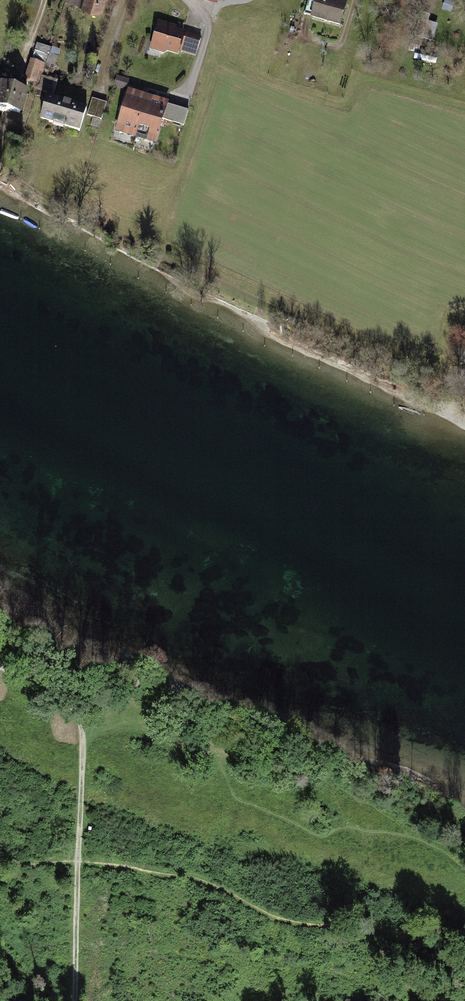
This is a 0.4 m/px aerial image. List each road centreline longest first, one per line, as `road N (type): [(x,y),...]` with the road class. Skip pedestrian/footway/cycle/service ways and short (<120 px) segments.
road 1 (track): [(79,860),(79,722),(60,698),(0,661)]
road 2 (track): [(78,1000),(79,860)]

